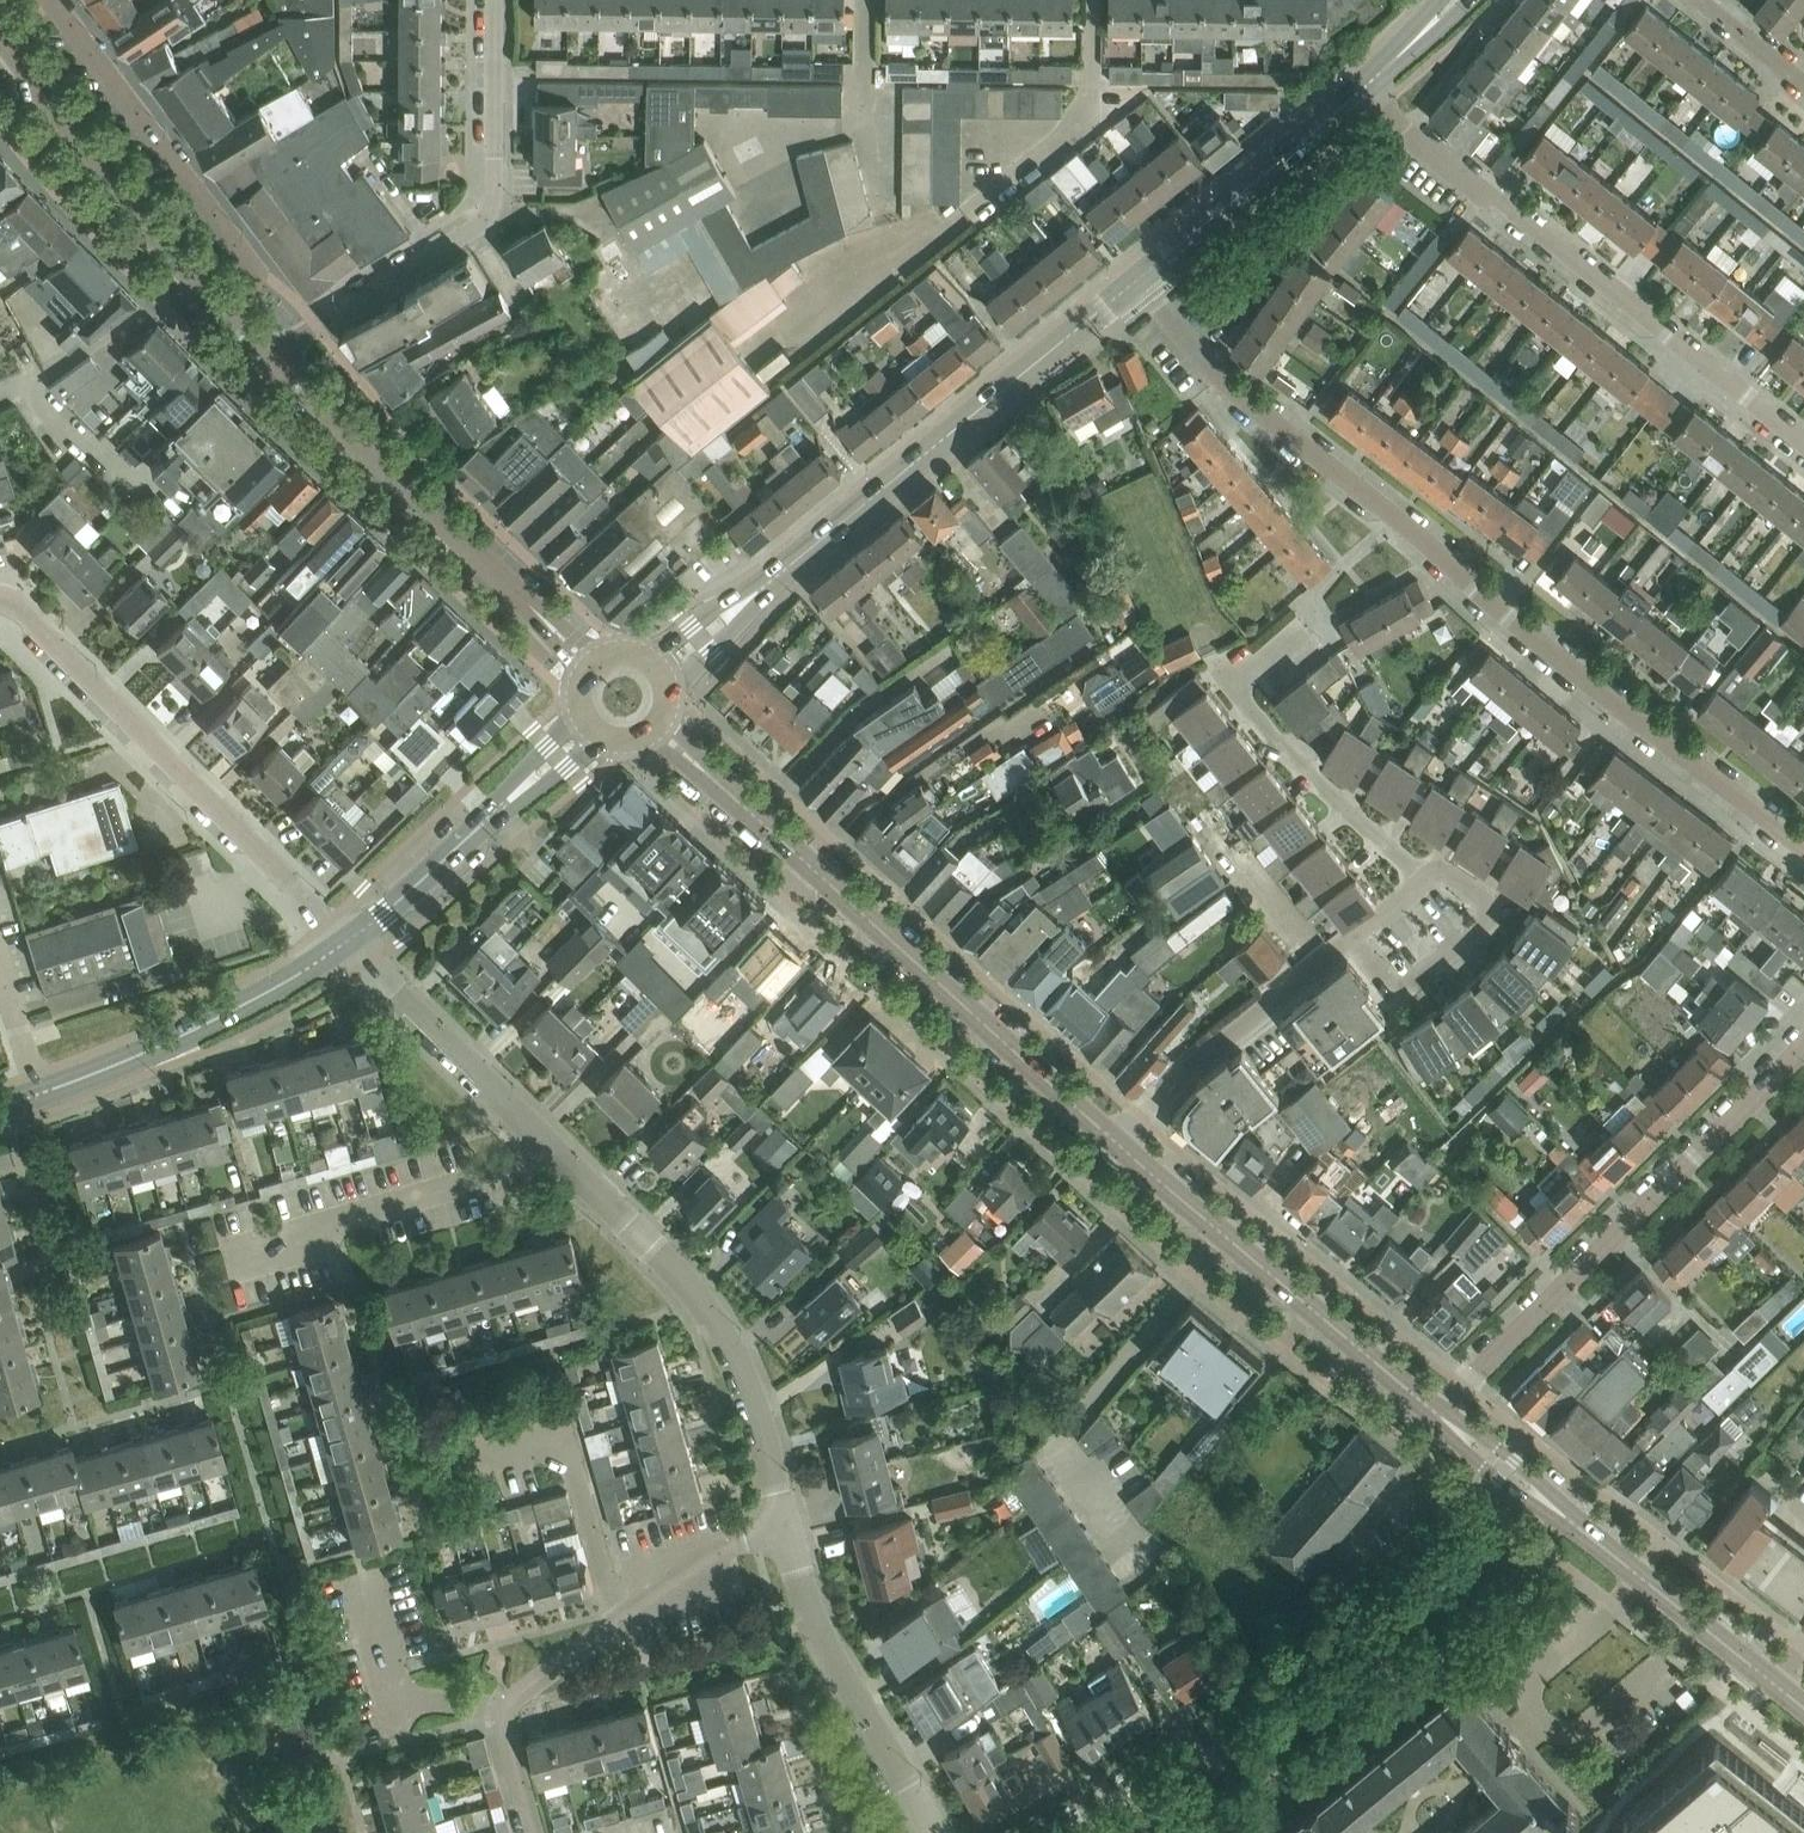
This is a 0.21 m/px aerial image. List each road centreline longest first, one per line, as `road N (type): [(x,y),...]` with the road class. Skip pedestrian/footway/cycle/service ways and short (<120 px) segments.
road 1 (residential): [(1137,279),(1213,372),(1803,848)]
road 2 (residential): [(789,1532),(741,1373),(702,1303),(345,942)]
road 3 (residential): [(1803,441),(1362,90)]
road 4 (unclassified): [(1120,1145),(720,784)]
road 5 (residential): [(1803,1043),(1435,1410)]
road 6 (residential): [(345,942),(37,629),(0,603)]
road 7 (residential): [(499,0),(497,183),(487,219),(273,356)]
road 8 (tertiary): [(1137,279),(776,574)]
road 9 (residential): [(536,1832),(504,1723),(510,1703),(720,1554),(789,1532)]
road 10 (unclassified): [(1775,1679),(1435,1410)]
road 11 (unclassified): [(273,356),(186,268),(0,31)]
road 12 (unclassified): [(1435,1410),(1120,1145)]
road 13 (tertiary): [(345,942),(200,1025),(0,1105)]
road 14 (residential): [(1115,1832),(1405,1615)]
road 15 (residential): [(1424,882),(1273,749),(1234,699),(1237,682),(1297,636)]
road 16 (unclassified): [(529,603),(273,356)]
road 17 (residential): [(937,1832),(813,1619),(789,1532)]
road 18 (residential): [(1350,939),(1190,1065),(1120,1145)]
road 19 (tertiary): [(1362,90),(1137,279)]
road 20 (residential): [(1350,939),(1395,990),(1488,923),(1483,899),(1443,874),(1424,882)]
road 21 (tertiary): [(345,942),(488,819)]
road 22 (tertiary): [(670,691),(776,574)]
road 23 (tertiary): [(776,574),(647,653)]
road 24 (tertiary): [(577,711),(488,819)]
road 25 (tertiary): [(488,819),(599,737)]
road 26 (residential): [(1701,0),(1803,83)]
road 27 (tertiary): [(1453,0),(1362,90)]

